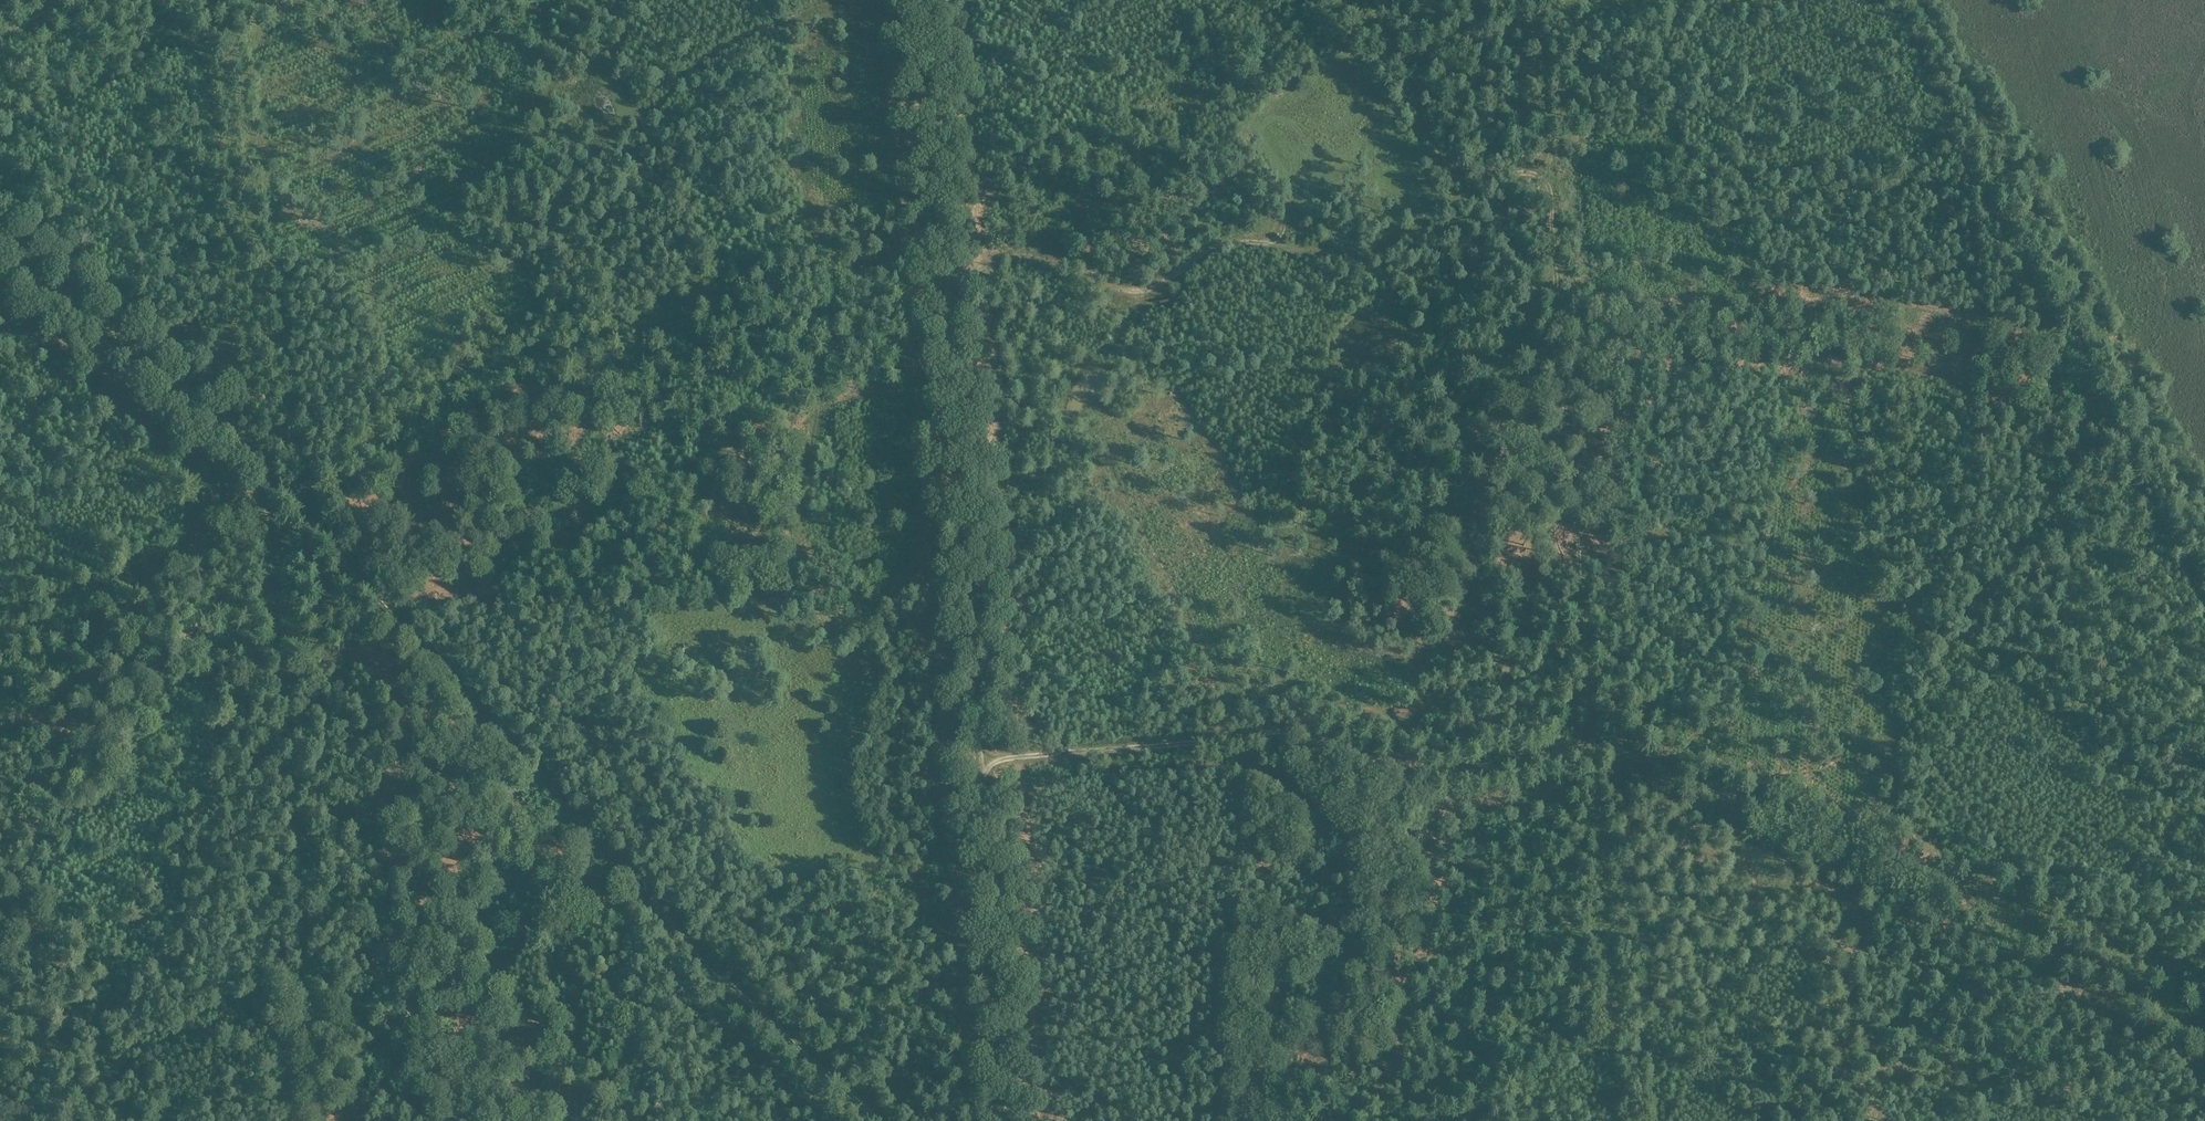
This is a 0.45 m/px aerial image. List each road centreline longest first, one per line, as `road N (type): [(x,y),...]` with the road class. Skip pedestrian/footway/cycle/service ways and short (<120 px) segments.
road 1 (track): [(947,284),(1022,257),(1068,264),(1121,290),(1150,291),(1228,237),(1337,260),(1373,251),(1495,165),(1528,165),(1554,179),(1591,741),(1442,783),(1287,734),(983,765)]
road 2 (track): [(0,248),(266,478),(746,1005),(877,1120)]
road 3 (track): [(926,0),(1008,1120)]
road 4 (track): [(266,478),(317,1120)]
road 5 (track): [(1591,741),(1877,848)]

